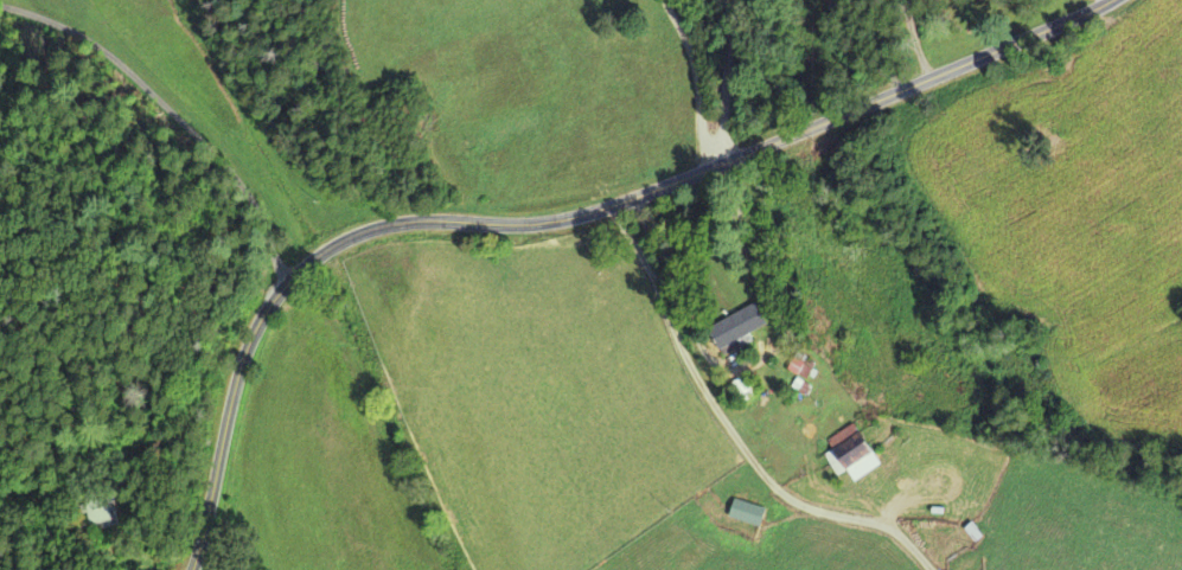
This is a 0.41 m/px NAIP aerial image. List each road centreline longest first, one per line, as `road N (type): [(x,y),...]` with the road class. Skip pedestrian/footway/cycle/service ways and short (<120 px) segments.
road 1 (residential): [(381,226),(443,218),(550,220),(611,205),(1114,0)]
road 2 (residential): [(292,278),(255,216),(204,175),(95,47),(52,19),(0,4)]
road 3 (residential): [(193,569),(248,346),(270,305),(322,251)]
road 4 (residential): [(733,158),(723,122),(730,0)]

